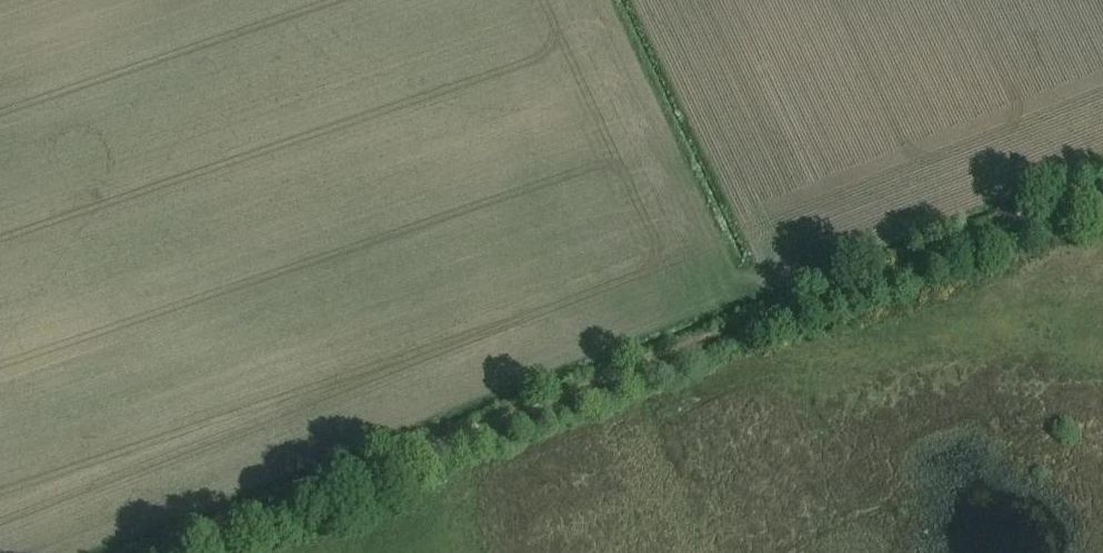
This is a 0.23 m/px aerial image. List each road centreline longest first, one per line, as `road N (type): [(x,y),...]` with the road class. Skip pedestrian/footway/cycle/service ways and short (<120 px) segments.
road 1 (track): [(1102,187),(164,552)]

